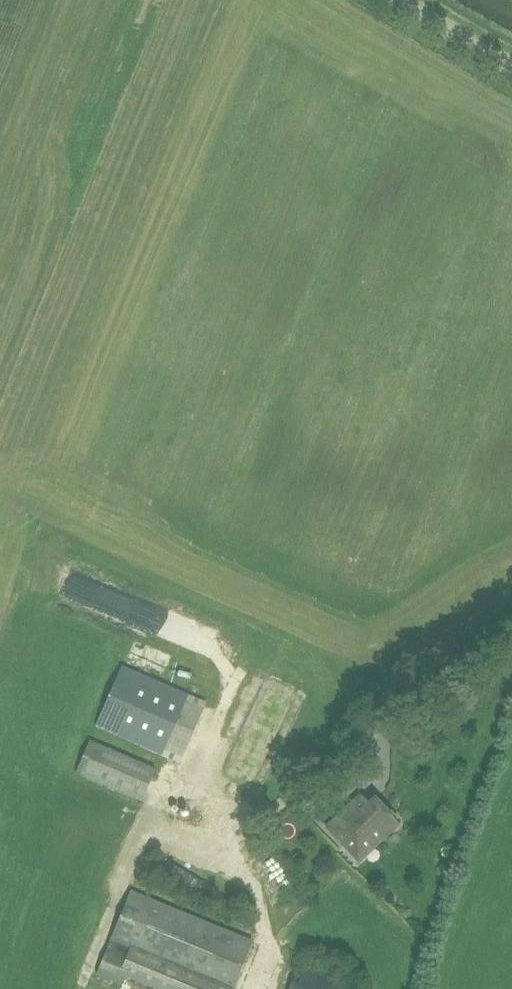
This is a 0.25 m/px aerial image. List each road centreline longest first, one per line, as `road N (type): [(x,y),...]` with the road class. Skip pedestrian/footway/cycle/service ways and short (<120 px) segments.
road 1 (unclassified): [(511,69),(401,0)]

